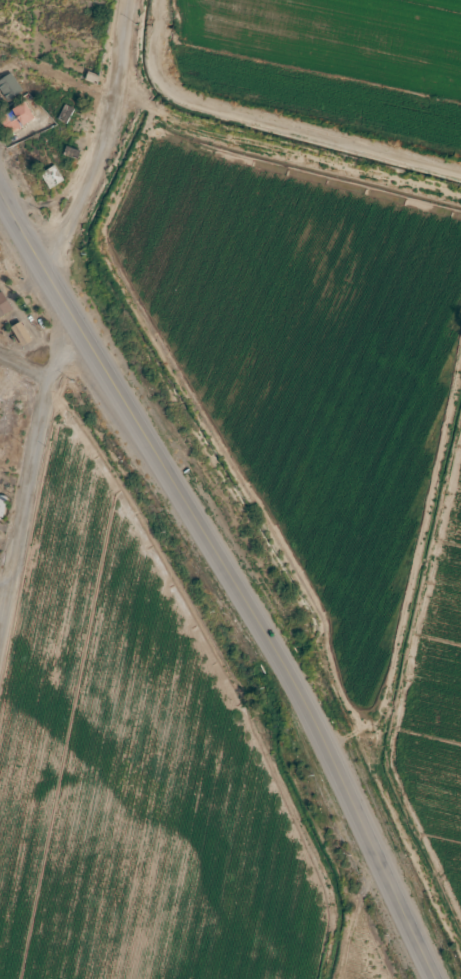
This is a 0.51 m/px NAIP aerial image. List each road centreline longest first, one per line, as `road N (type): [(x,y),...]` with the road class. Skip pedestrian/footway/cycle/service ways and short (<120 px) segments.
road 1 (primary): [(0,213),(292,703),(427,978)]
road 2 (track): [(460,185),(165,103),(142,62),(150,0)]
road 3 (residential): [(32,267),(94,152),(124,0)]
road 4 (residential): [(44,363),(0,573)]

